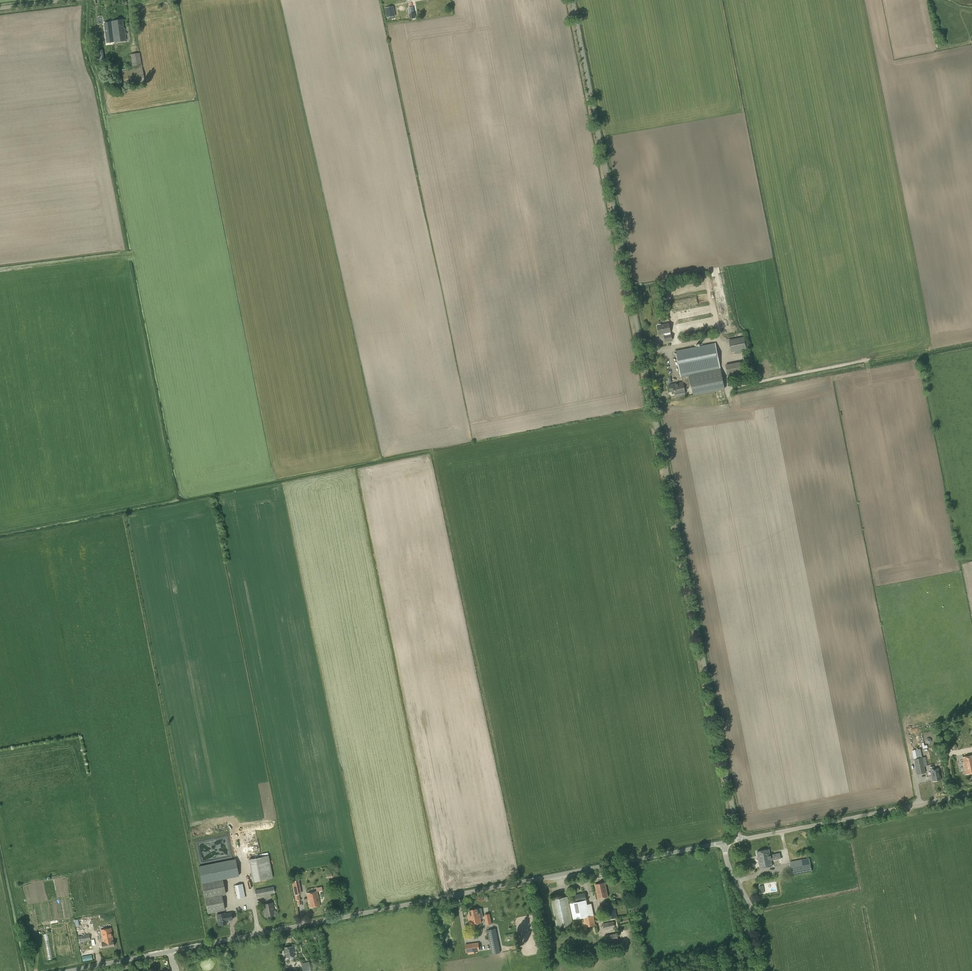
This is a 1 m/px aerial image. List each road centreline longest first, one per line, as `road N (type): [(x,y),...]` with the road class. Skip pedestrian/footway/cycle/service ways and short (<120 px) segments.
road 1 (unclassified): [(739,840),(571,0)]
road 2 (unclassified): [(73,970),(723,843)]
road 3 (unclassified): [(739,840),(971,794)]
road 4 (unclassified): [(764,970),(752,909),(723,843)]

